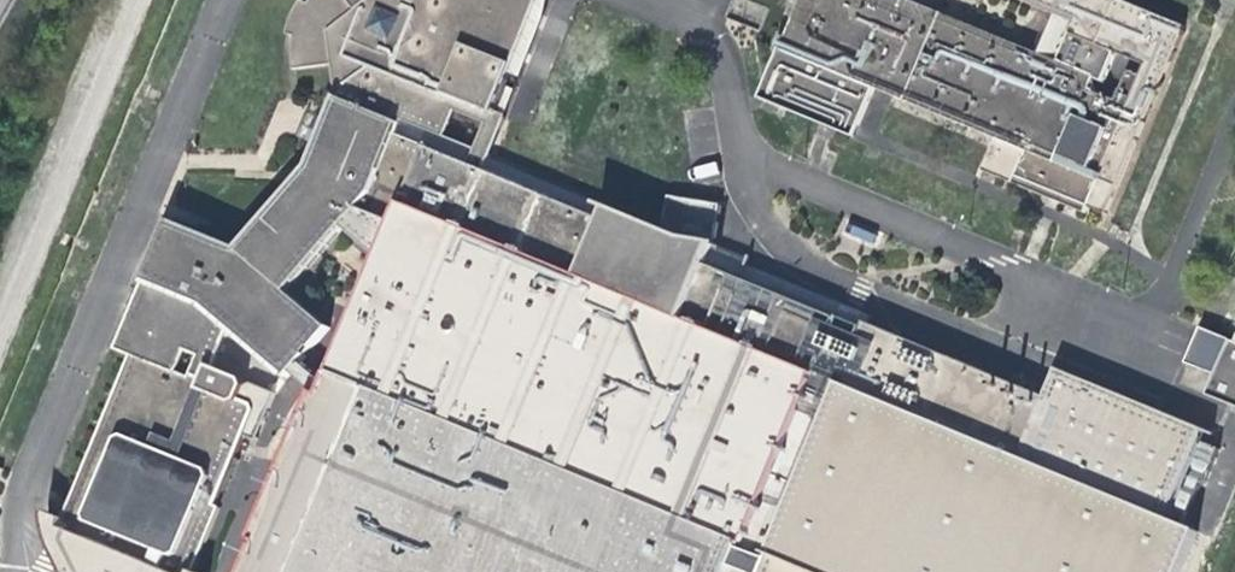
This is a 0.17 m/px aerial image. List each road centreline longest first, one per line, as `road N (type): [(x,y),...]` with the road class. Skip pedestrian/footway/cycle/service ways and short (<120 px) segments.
road 1 (residential): [(141,0),(0,330)]

